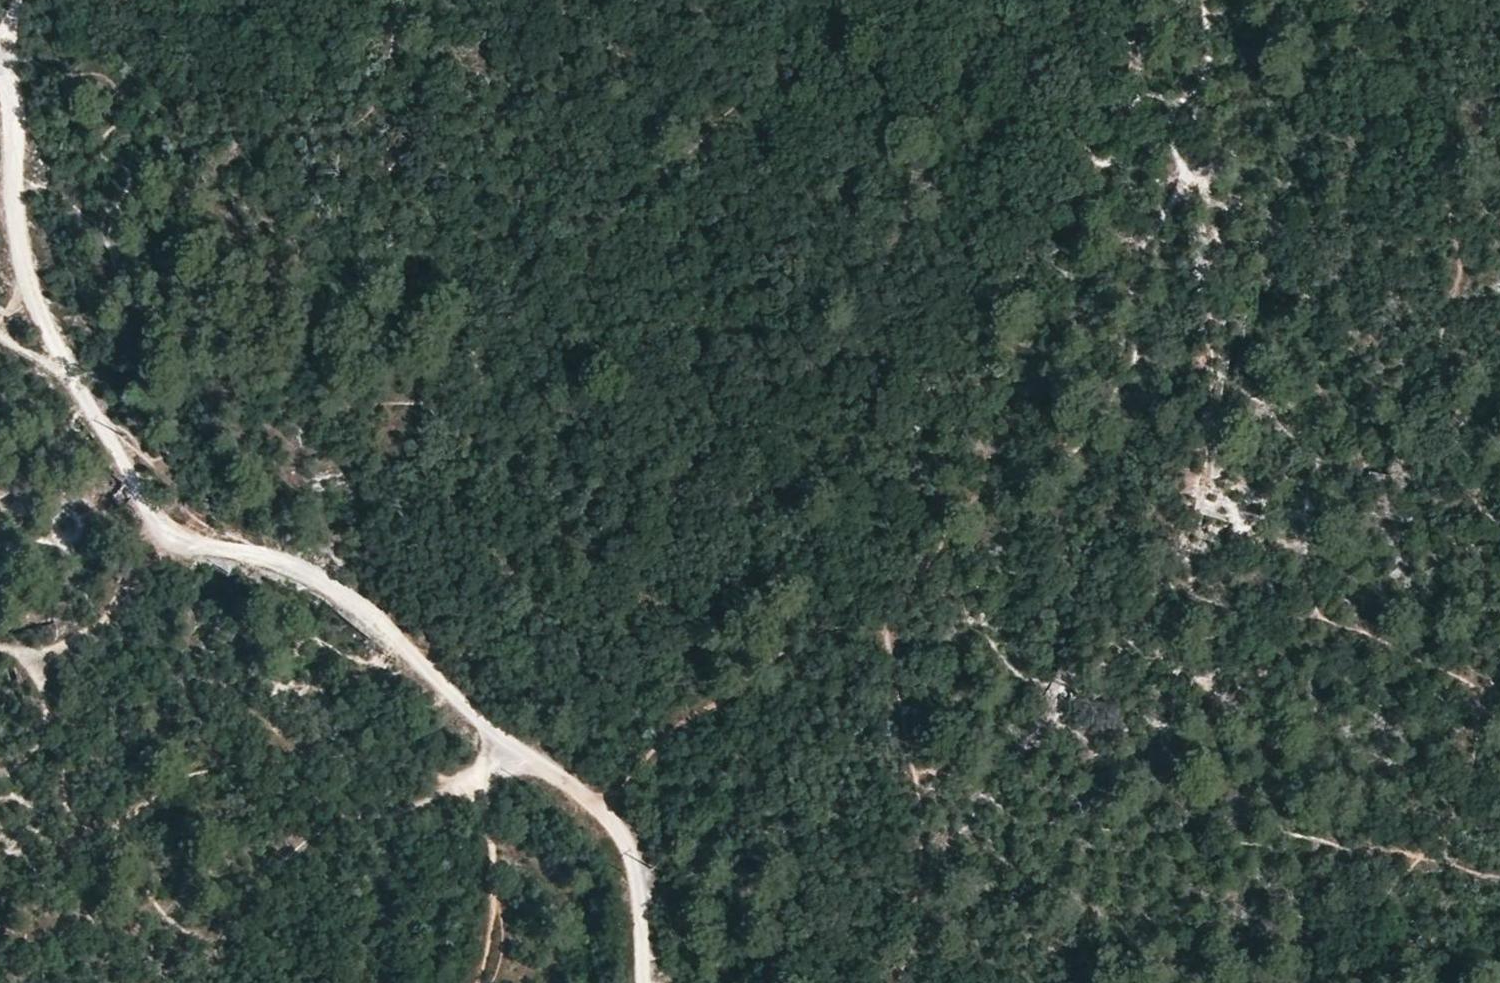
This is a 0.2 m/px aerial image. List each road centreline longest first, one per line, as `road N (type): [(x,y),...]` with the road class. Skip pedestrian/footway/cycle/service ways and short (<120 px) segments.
road 1 (track): [(0,71),(10,97),(13,202),(28,285),(57,357),(152,520),(200,548),(312,574),(400,645),(502,752)]
road 2 (track): [(642,982),(631,864),(594,809)]

